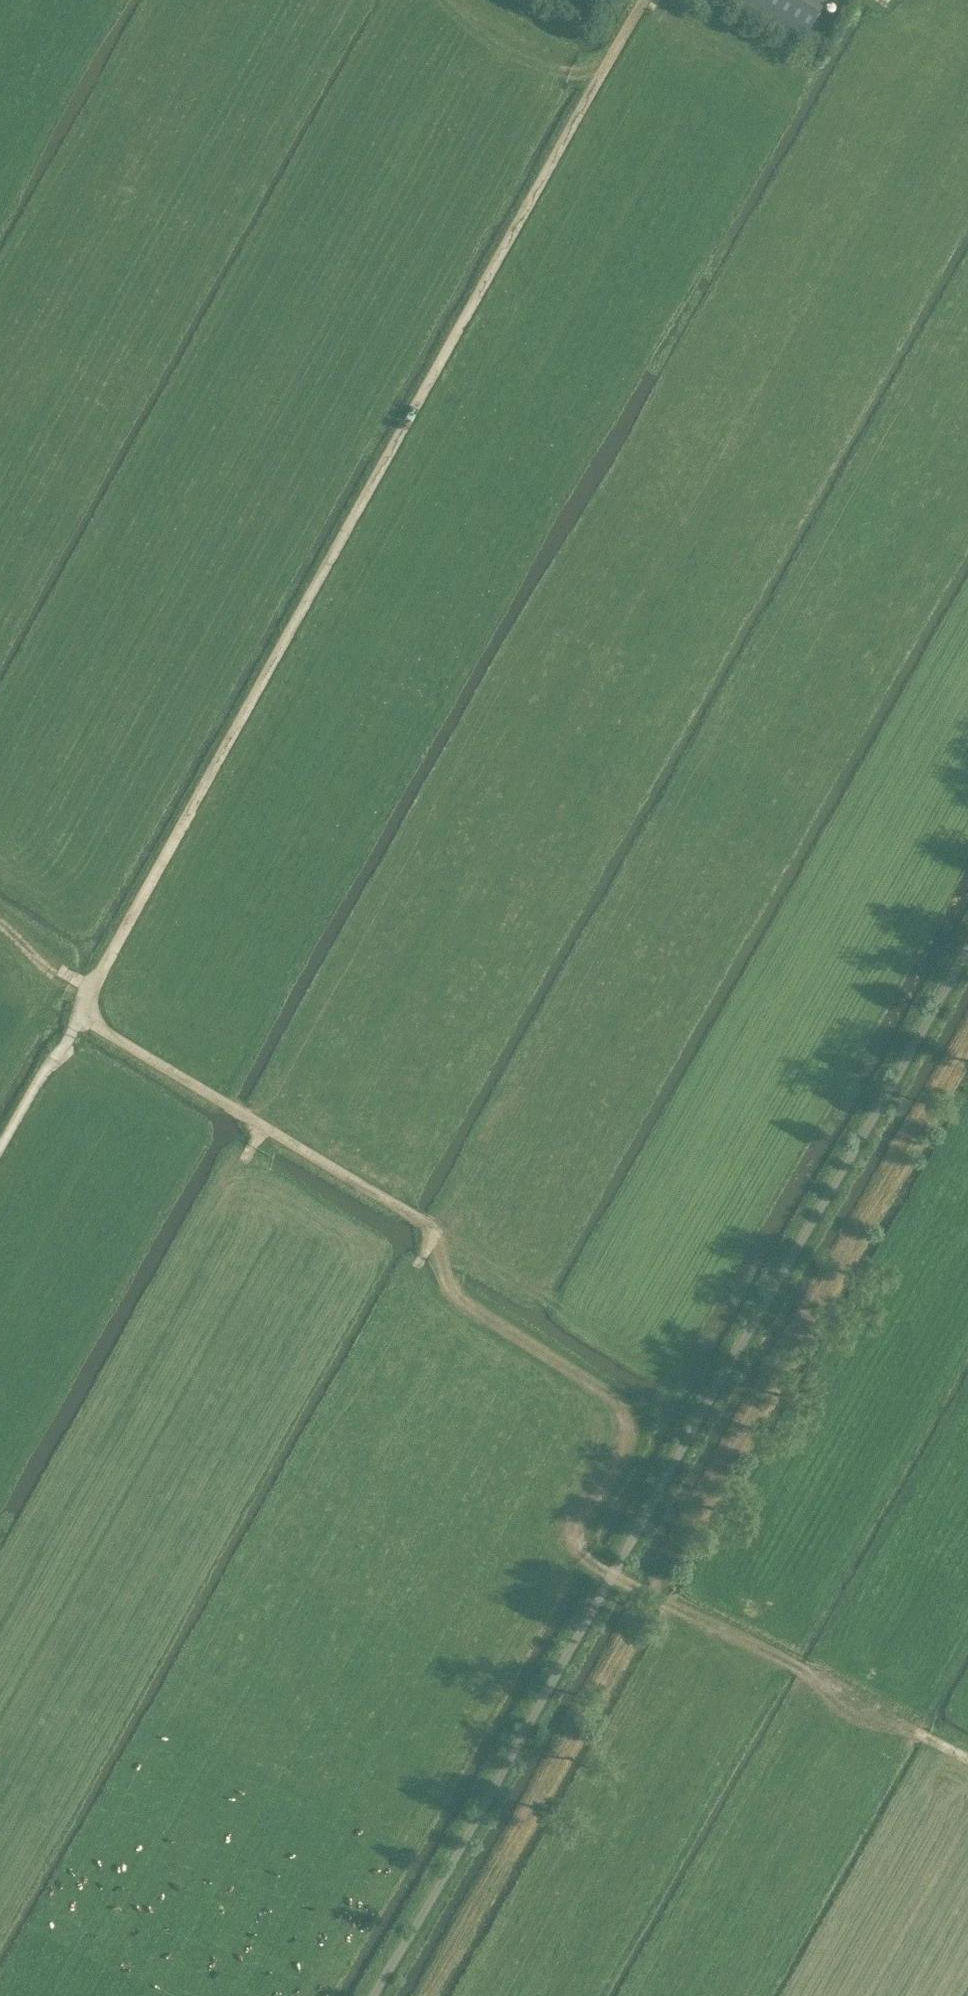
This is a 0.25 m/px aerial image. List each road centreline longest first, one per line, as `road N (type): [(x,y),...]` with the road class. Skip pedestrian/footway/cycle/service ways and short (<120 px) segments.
road 1 (track): [(69,1019),(652,0)]
road 2 (track): [(436,1243),(69,1019)]
road 3 (track): [(0,1143),(69,1019)]

